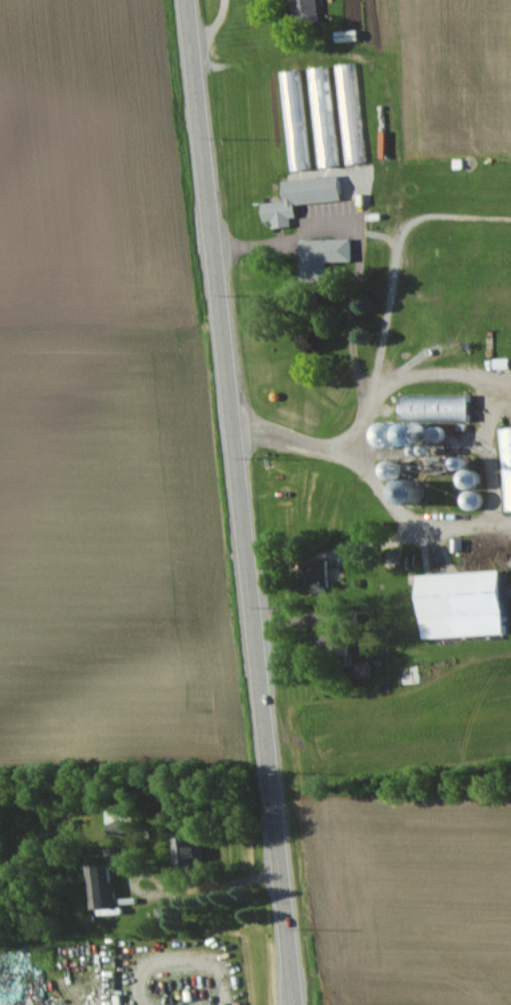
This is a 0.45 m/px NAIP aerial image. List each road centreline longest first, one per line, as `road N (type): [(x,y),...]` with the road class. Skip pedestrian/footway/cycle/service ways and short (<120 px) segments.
road 1 (primary): [(295,1004),(186,0)]

